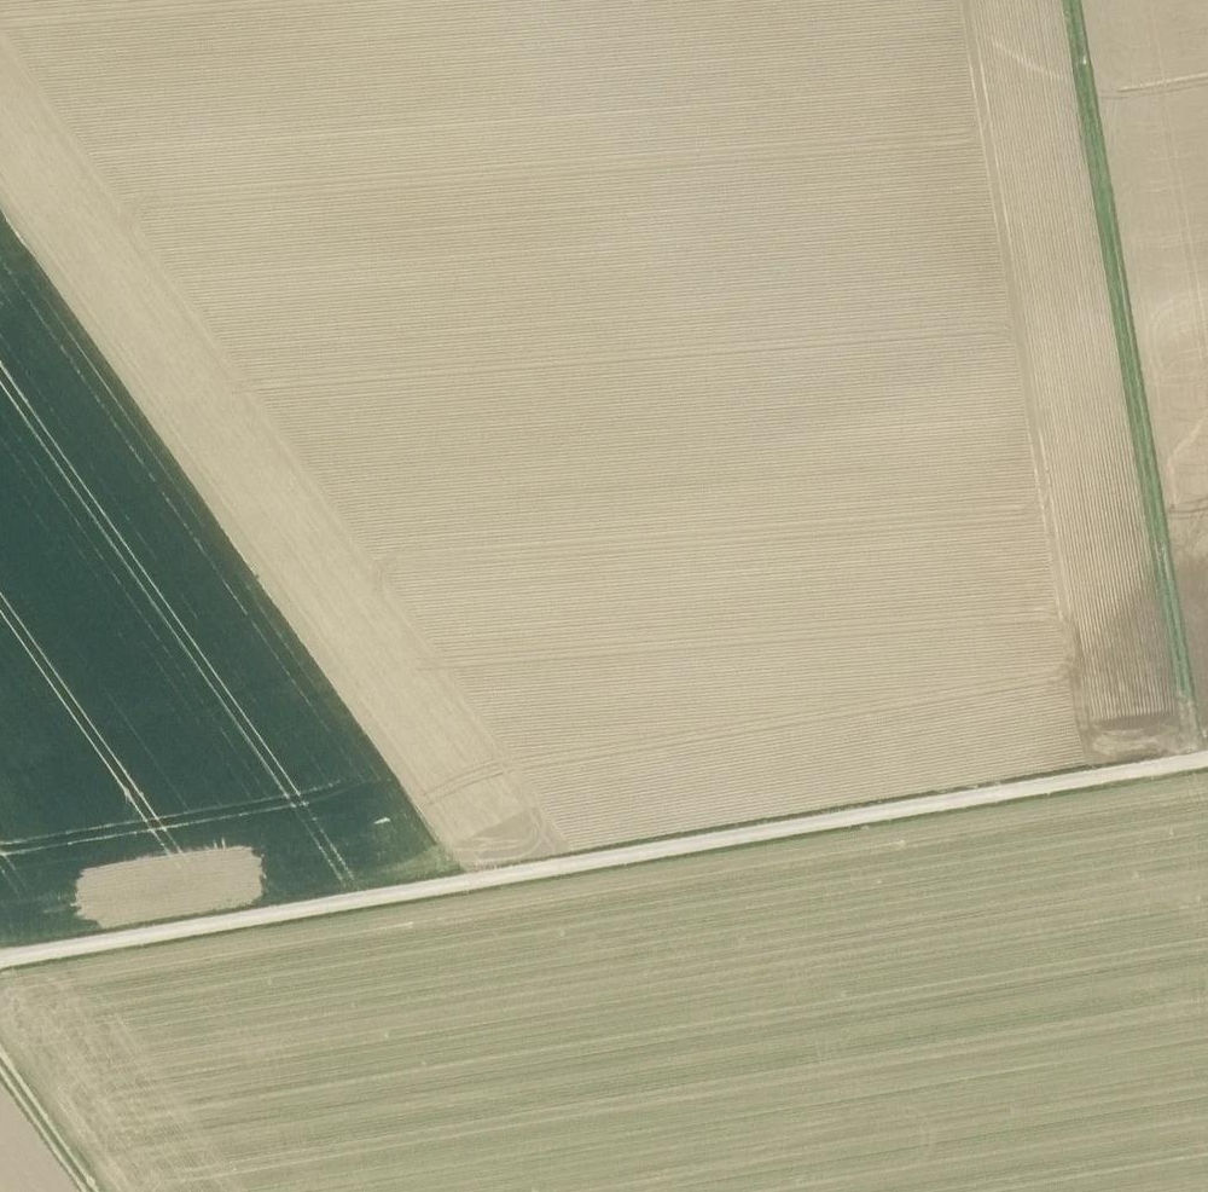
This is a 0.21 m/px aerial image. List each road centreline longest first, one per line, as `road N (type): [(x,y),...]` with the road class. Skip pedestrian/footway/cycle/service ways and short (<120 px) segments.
road 1 (track): [(1207,763),(0,967)]
road 2 (track): [(1207,763),(1086,0)]

